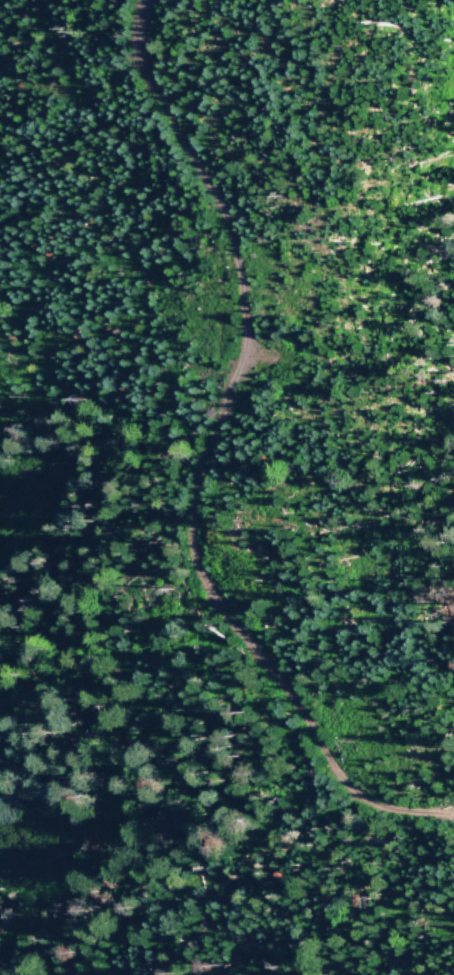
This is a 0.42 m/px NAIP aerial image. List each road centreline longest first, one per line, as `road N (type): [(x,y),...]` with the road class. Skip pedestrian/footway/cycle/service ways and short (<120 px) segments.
road 1 (track): [(453,816),(358,803),(192,582),(178,537),(234,316),(223,239),(136,76),(127,35),(137,0)]

